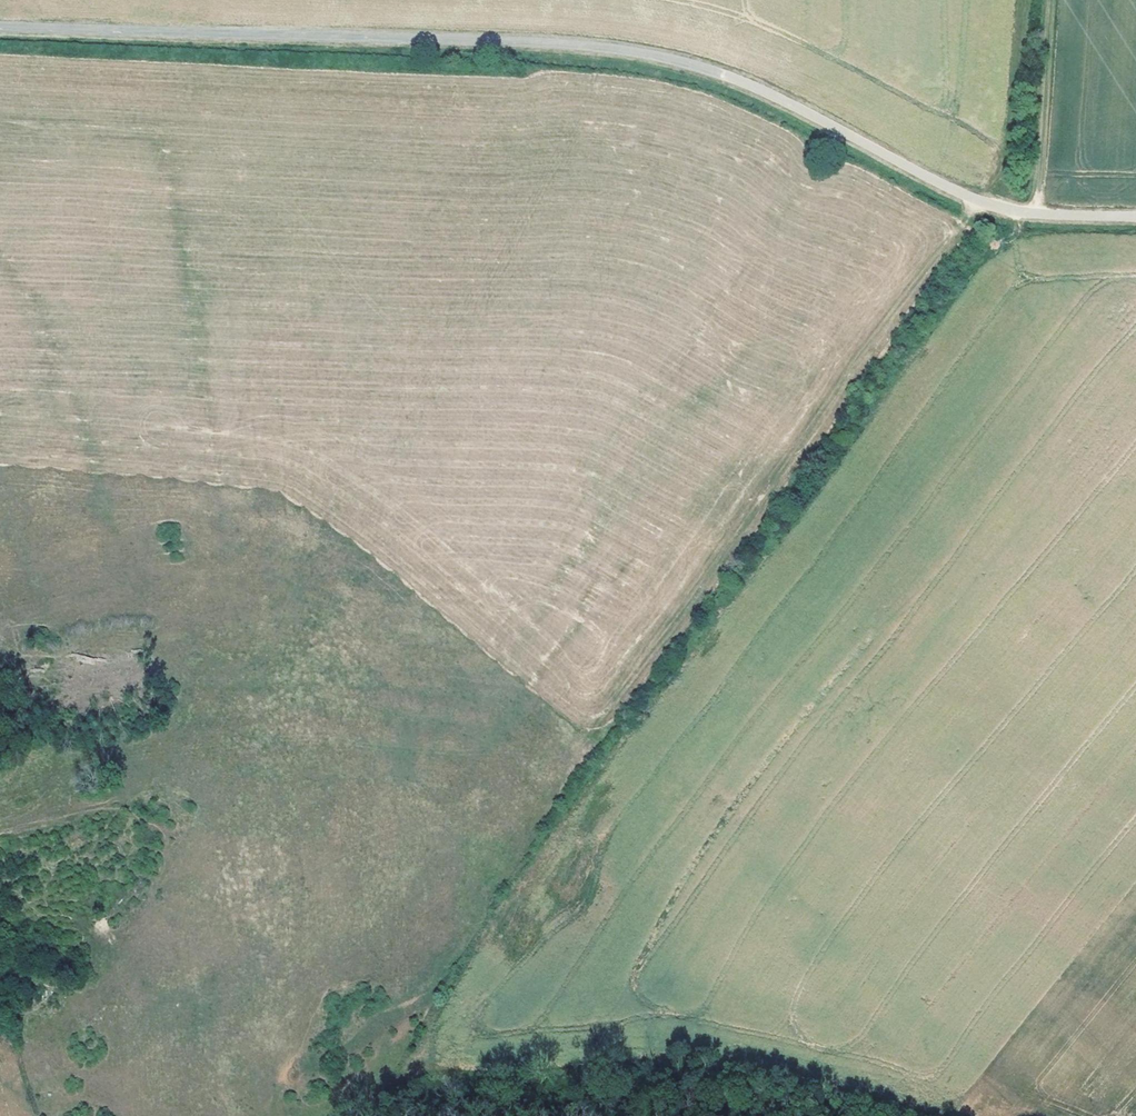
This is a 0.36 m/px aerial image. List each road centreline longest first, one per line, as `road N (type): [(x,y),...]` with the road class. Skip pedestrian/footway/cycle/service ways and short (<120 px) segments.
road 1 (track): [(1135,220),(1020,217),(987,208),(771,99),(709,74),(606,49),(0,30)]

